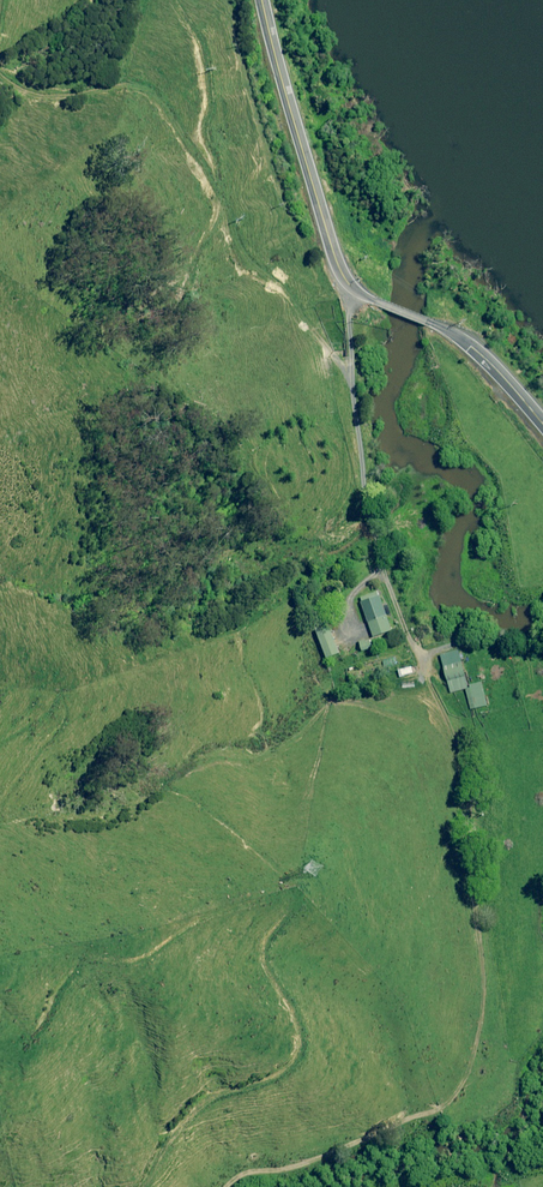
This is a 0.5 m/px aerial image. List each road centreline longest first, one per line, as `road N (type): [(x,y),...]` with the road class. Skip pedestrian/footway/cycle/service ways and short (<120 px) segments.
road 1 (tertiary): [(349,284),(332,253),(262,0)]
road 2 (tertiary): [(349,284),(470,346),(542,422)]

